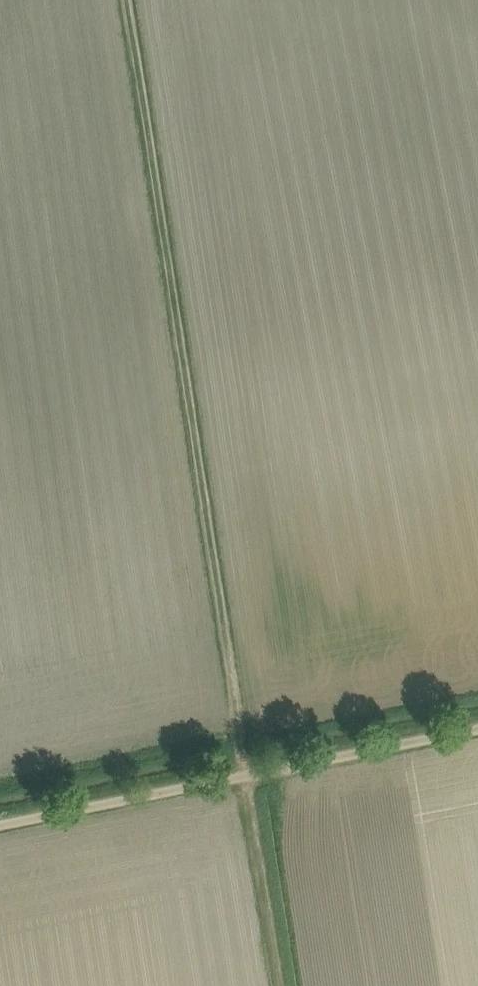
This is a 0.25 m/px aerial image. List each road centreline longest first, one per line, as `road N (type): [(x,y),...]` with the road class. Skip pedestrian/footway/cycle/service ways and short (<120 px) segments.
road 1 (track): [(477,727),(0,824)]

